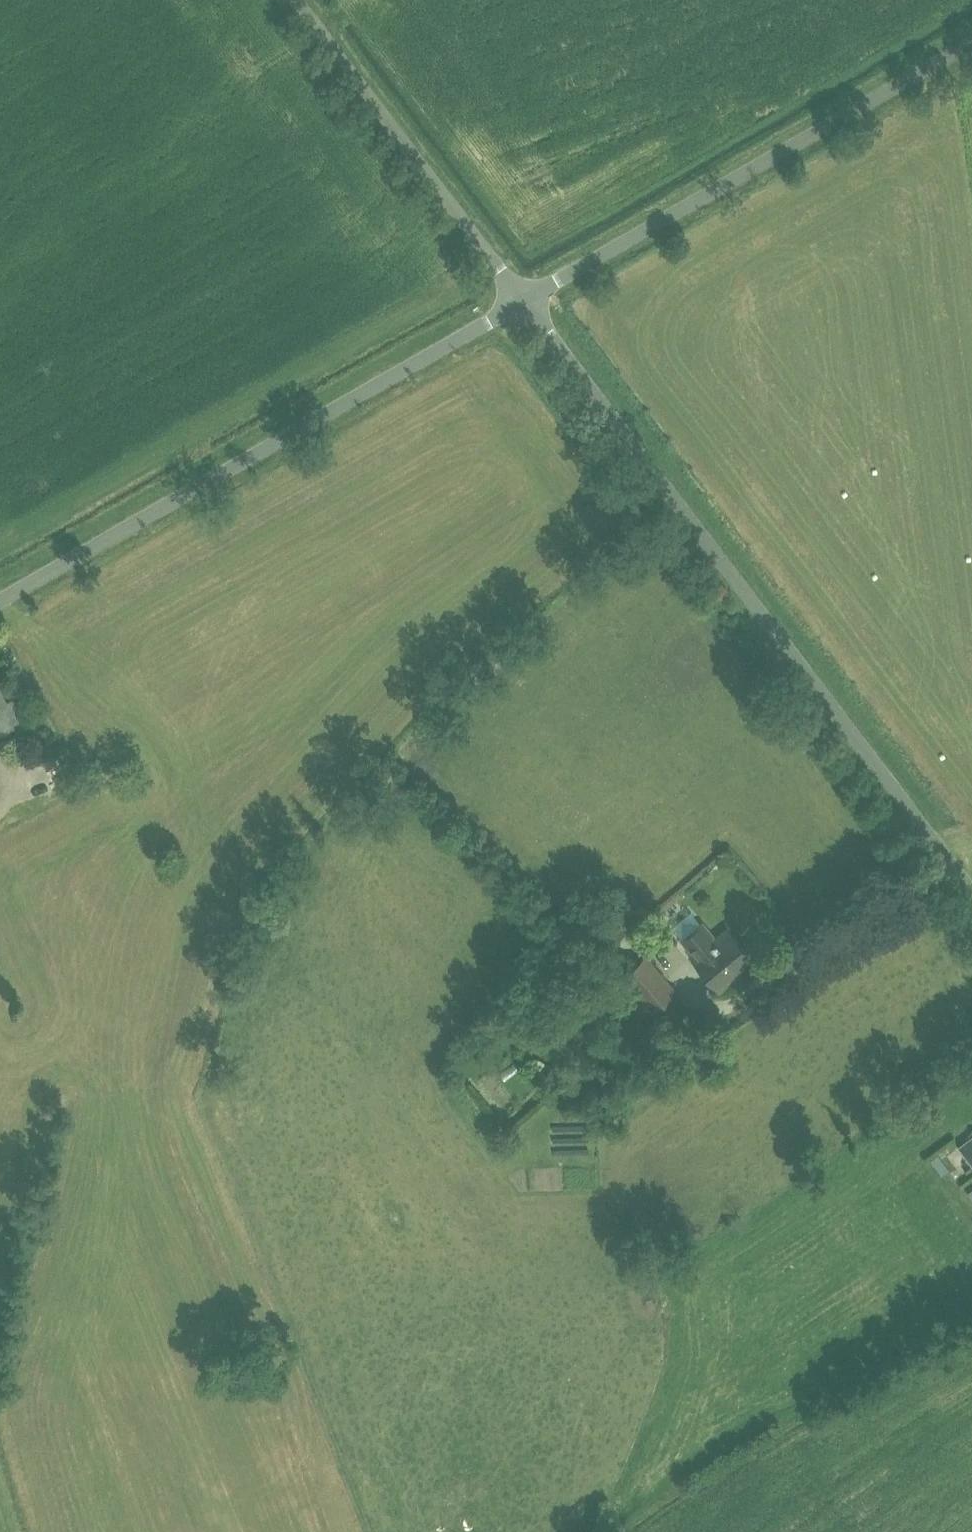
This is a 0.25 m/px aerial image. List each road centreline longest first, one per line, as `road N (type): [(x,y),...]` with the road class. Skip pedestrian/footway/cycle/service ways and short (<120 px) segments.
road 1 (unclassified): [(971,888),(527,296)]
road 2 (unclassified): [(0,599),(527,296)]
road 3 (unclassified): [(527,296),(971,44)]
road 4 (unclassified): [(527,296),(299,0)]

